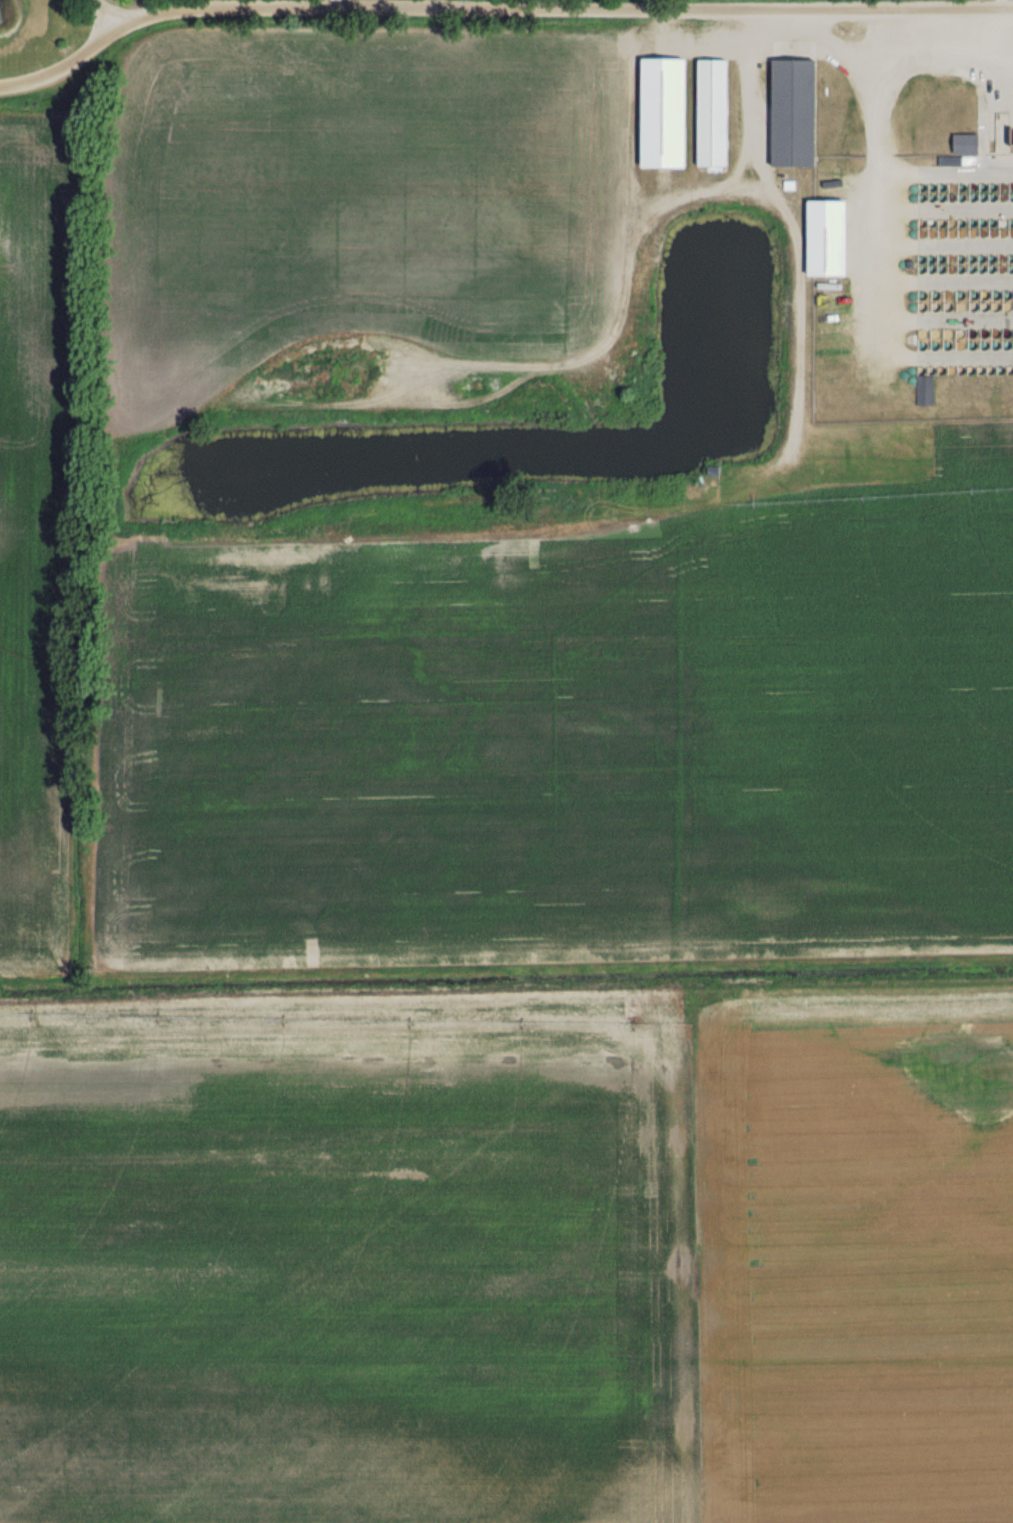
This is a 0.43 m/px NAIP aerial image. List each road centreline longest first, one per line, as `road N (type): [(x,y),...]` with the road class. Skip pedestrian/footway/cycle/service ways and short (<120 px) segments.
road 1 (residential): [(1012,6),(198,7),(148,14),(54,70),(0,86)]

